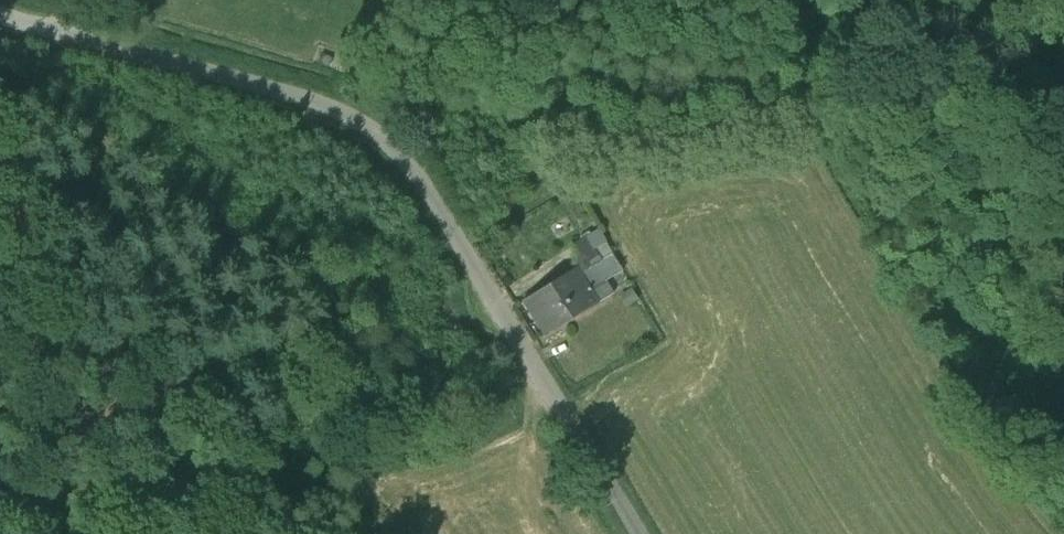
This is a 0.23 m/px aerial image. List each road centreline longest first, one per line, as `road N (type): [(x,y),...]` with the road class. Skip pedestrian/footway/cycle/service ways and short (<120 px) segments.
road 1 (residential): [(632,533),(402,151),(321,103),(0,15)]
road 2 (track): [(0,457),(53,467),(445,454),(543,386)]

